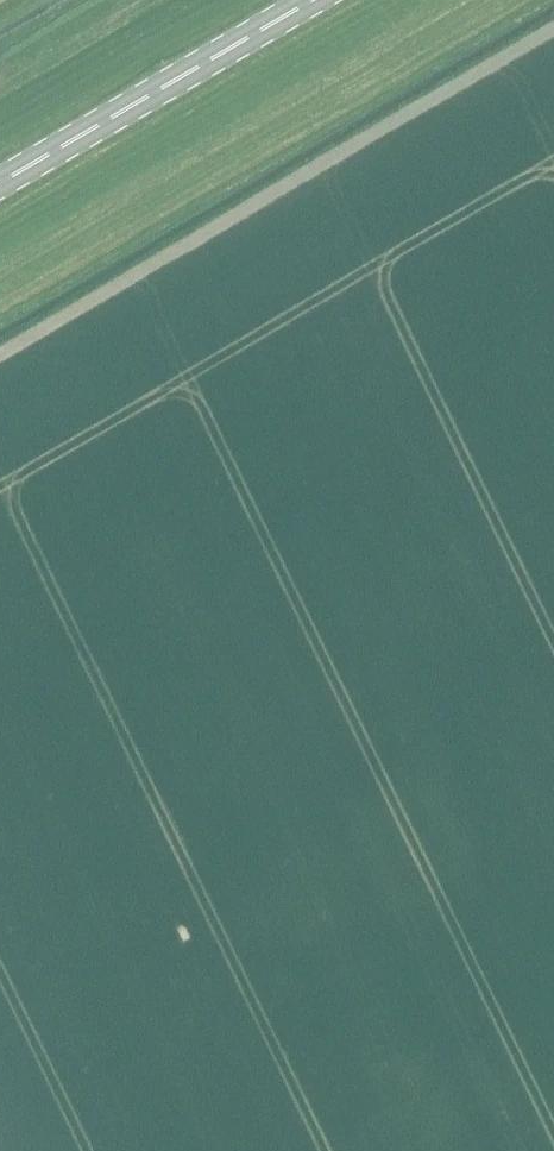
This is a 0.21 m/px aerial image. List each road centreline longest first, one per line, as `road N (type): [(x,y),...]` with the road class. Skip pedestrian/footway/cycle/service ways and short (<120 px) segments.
road 1 (secondary): [(0,187),(320,0)]

